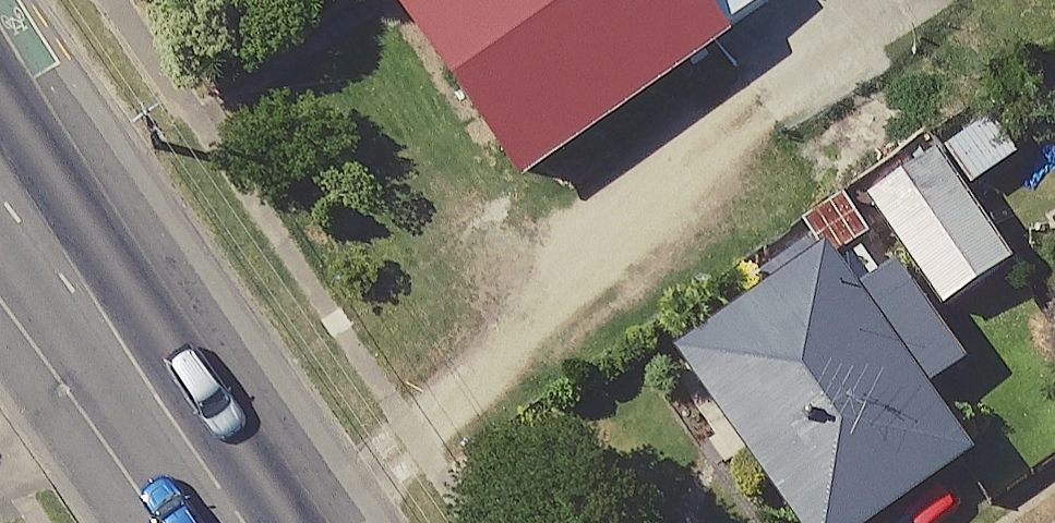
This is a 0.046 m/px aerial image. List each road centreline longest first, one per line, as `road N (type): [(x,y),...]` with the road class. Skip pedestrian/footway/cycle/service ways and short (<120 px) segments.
road 1 (secondary): [(0,145),(139,361)]
road 2 (secondary): [(139,361),(249,522)]
road 3 (residential): [(0,450),(139,361)]

